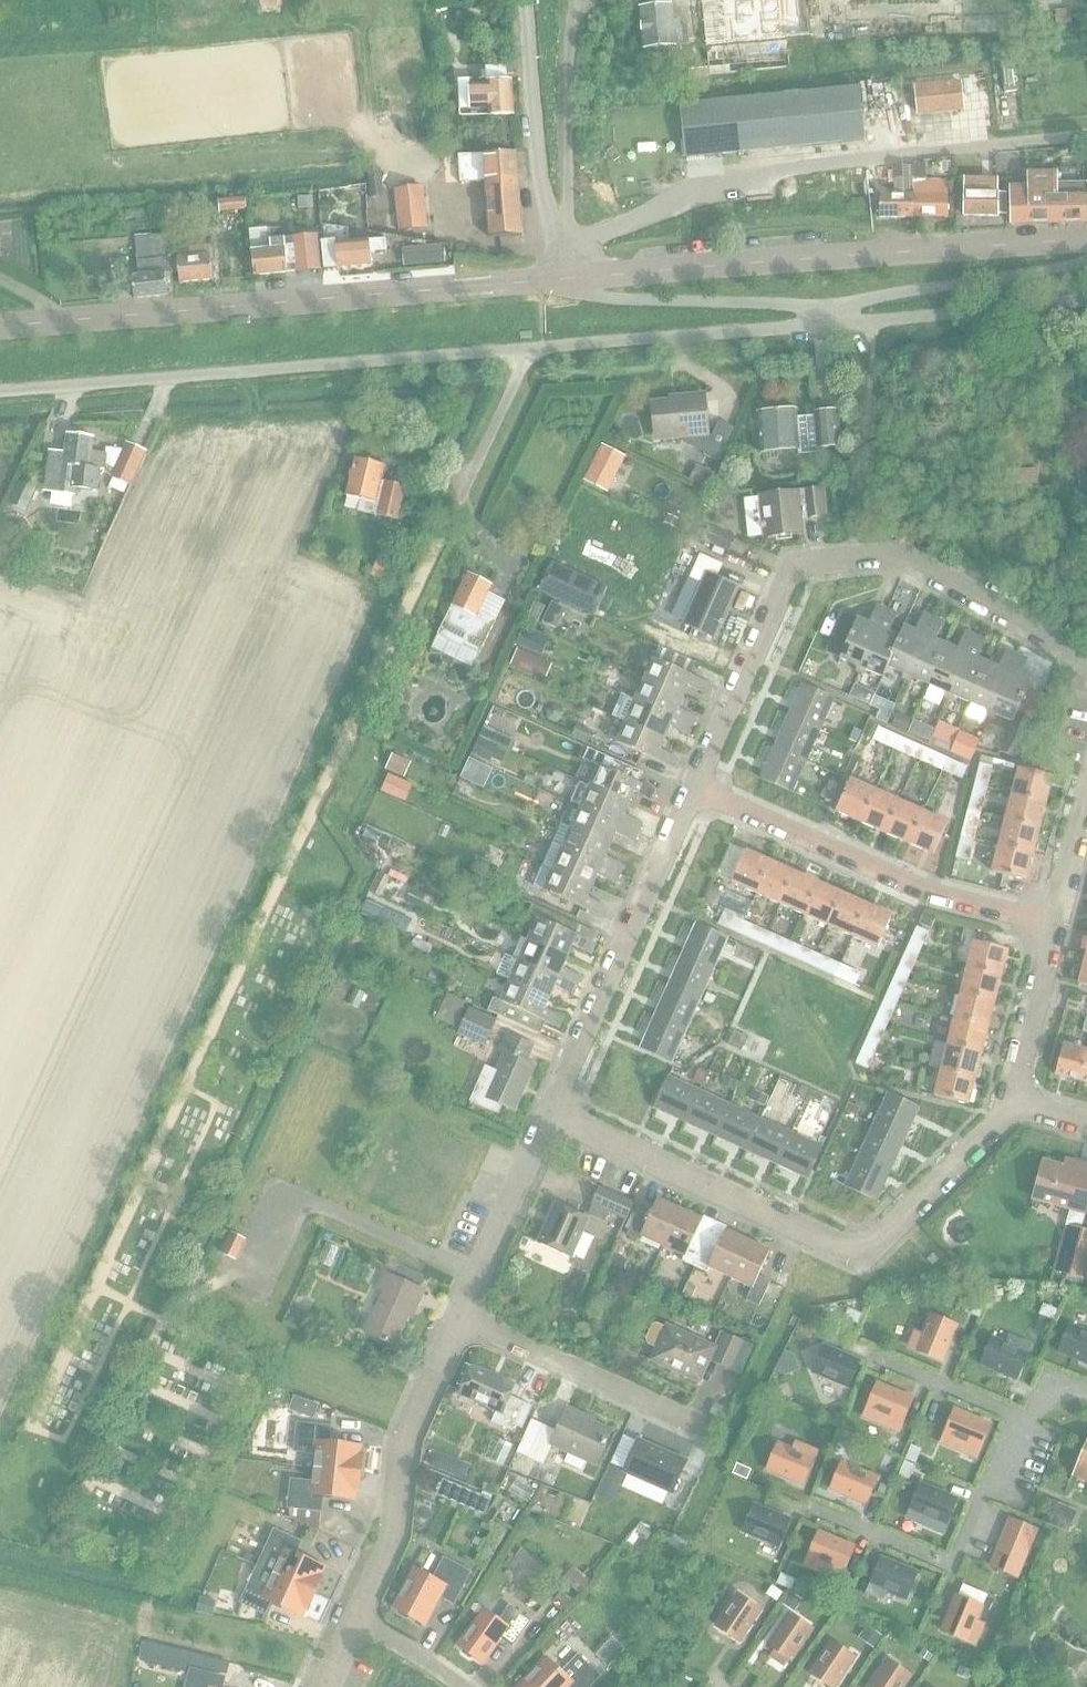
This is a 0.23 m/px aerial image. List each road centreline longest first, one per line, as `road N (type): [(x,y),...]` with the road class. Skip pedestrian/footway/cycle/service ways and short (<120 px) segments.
road 1 (secondary): [(0,324),(563,278)]
road 2 (residential): [(551,1111),(854,1247),(876,1240),(1015,1101)]
road 3 (residential): [(0,392),(524,350)]
road 4 (residential): [(696,788),(921,887),(1054,926)]
road 5 (secondary): [(563,278),(923,251)]
road 6 (residential): [(551,1111),(696,788)]
road 7 (residential): [(752,179),(1086,138)]
road 8 (residential): [(356,1621),(389,1547),(411,1423),(460,1313)]
road 9 (residential): [(1024,1421),(977,1494),(947,1561),(803,1504)]
road 10 (residential): [(524,350),(828,321)]
road 11 (residential): [(696,788),(785,583),(799,565),(854,554)]
road 12 (residential): [(726,1429),(460,1313)]
road 13 (residential): [(563,278),(540,182),(526,0)]
road 14 (residential): [(828,321),(772,303),(603,296),(563,278)]
road 15 (residential): [(1086,260),(897,292),(828,321)]
road 16 (residential): [(828,321),(1086,297)]
road 17 (residential): [(1086,655),(917,561),(854,554)]
road 18 (residential): [(563,278),(592,236),(664,201),(752,179)]
road 19 (residential): [(460,1313),(551,1111)]
road 20 (residential): [(1024,1421),(852,1349)]
road 21 (residential): [(752,179),(923,251)]
road 22 (residential): [(1015,1101),(1054,926)]
road 23 (residential): [(460,505),(524,350)]
road 24 (secondary): [(923,251),(1086,240)]
road 25 (residential): [(1054,926),(1086,795)]
road 26 (residential): [(466,1686),(356,1621)]

